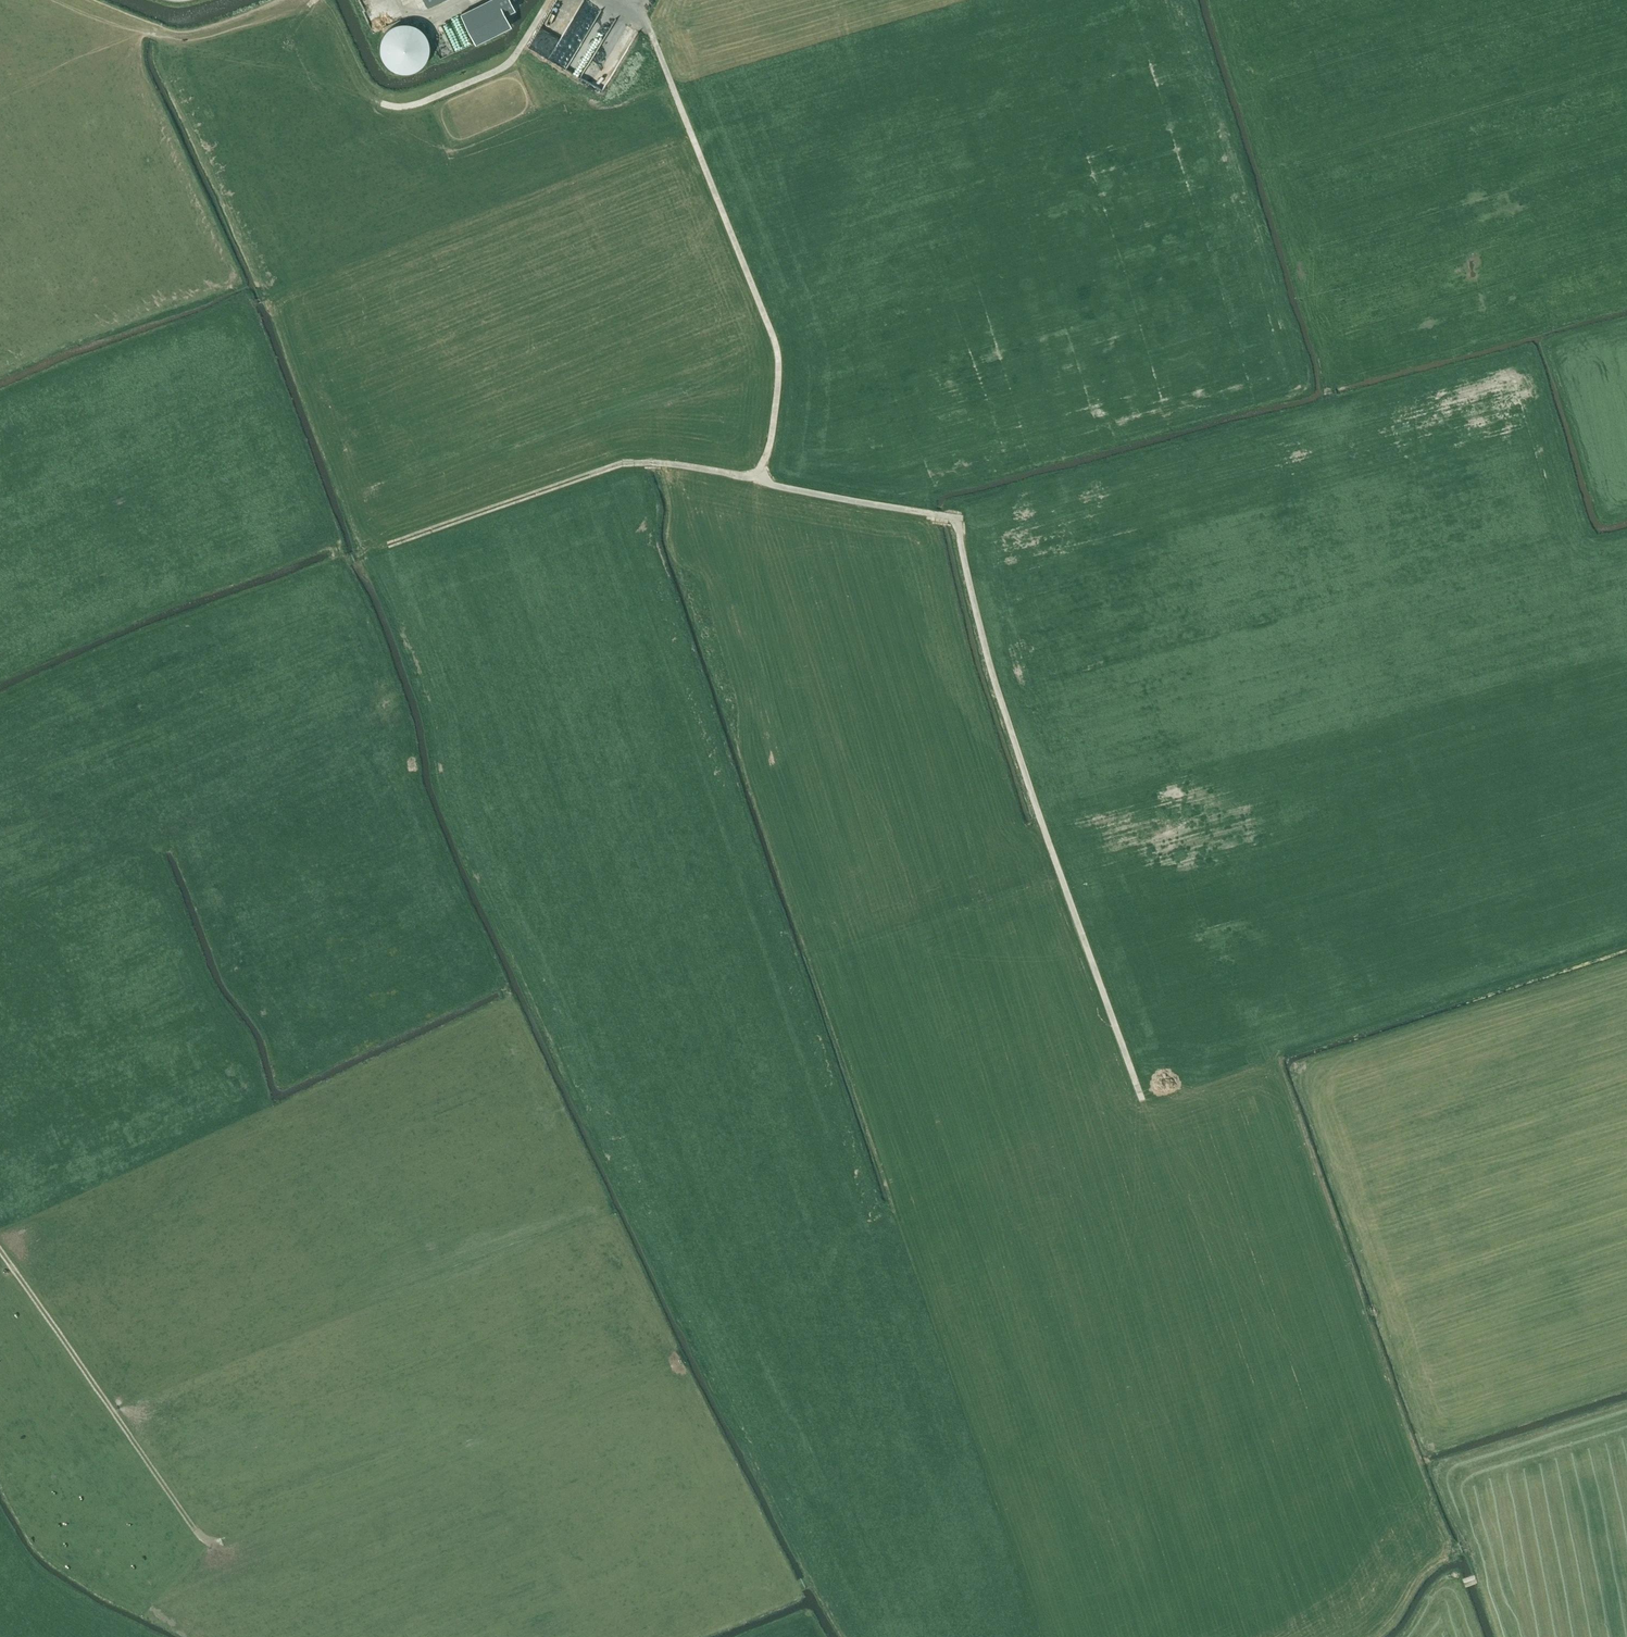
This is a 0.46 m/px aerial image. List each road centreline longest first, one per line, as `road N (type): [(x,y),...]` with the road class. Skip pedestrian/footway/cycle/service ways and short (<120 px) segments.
road 1 (track): [(0,1250),(196,1531),(219,1543)]

